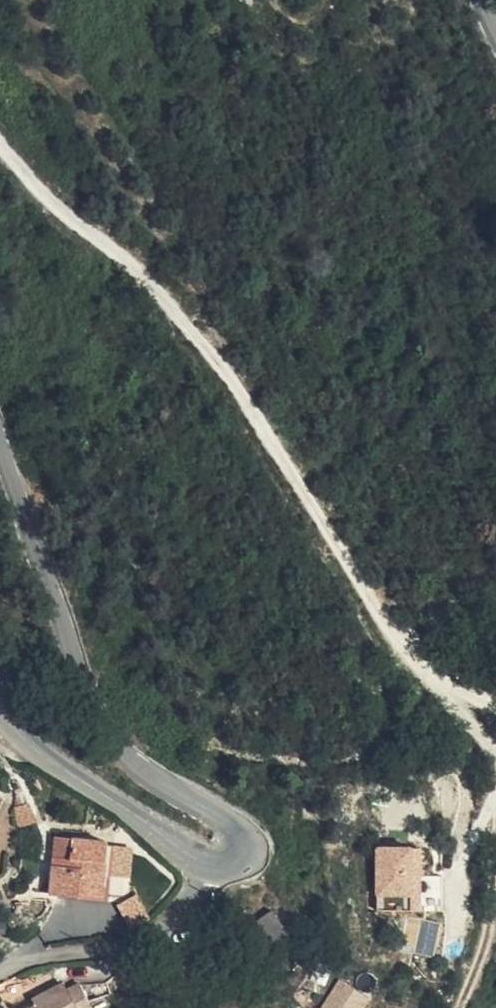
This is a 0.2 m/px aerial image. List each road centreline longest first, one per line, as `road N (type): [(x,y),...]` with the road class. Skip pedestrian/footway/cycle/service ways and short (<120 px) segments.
road 1 (tertiary): [(203,869),(231,867),(240,853),(236,837),(136,770),(97,729),(0,454)]
road 2 (tertiary): [(0,713),(62,771),(203,869)]
road 3 (unclassified): [(203,869),(192,907),(154,938),(0,969)]

